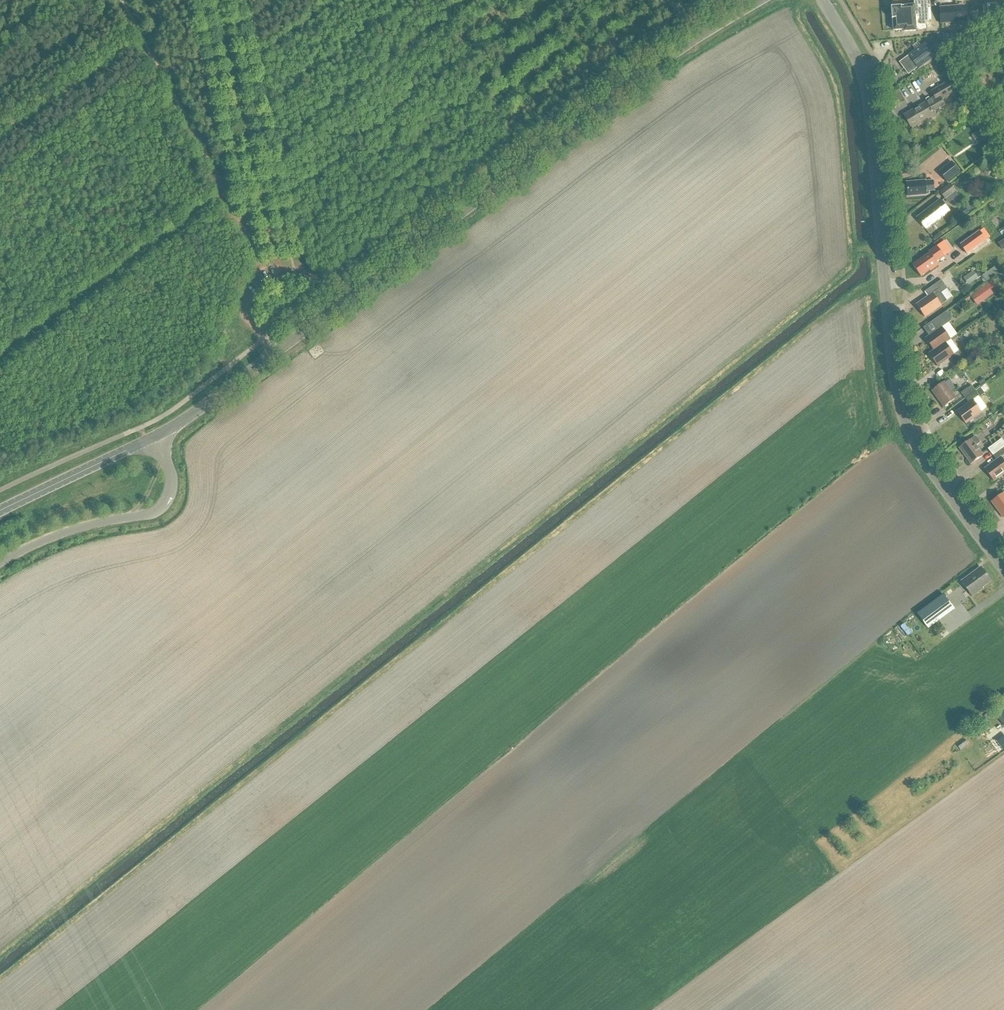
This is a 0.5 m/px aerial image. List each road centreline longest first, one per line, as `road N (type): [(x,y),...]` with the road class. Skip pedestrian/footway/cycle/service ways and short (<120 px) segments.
road 1 (tertiary): [(1003,567),(908,433),(892,359),(864,73),(824,0)]
road 2 (tertiary): [(275,353),(675,53),(761,0)]
road 3 (unclassified): [(0,564),(80,529),(154,515),(173,495),(158,436)]
road 4 (tertiary): [(0,511),(158,436)]
road 5 (tertiary): [(158,436),(275,353)]
road 6 (unclassified): [(275,353),(253,325),(253,307),(279,281),(311,287)]

